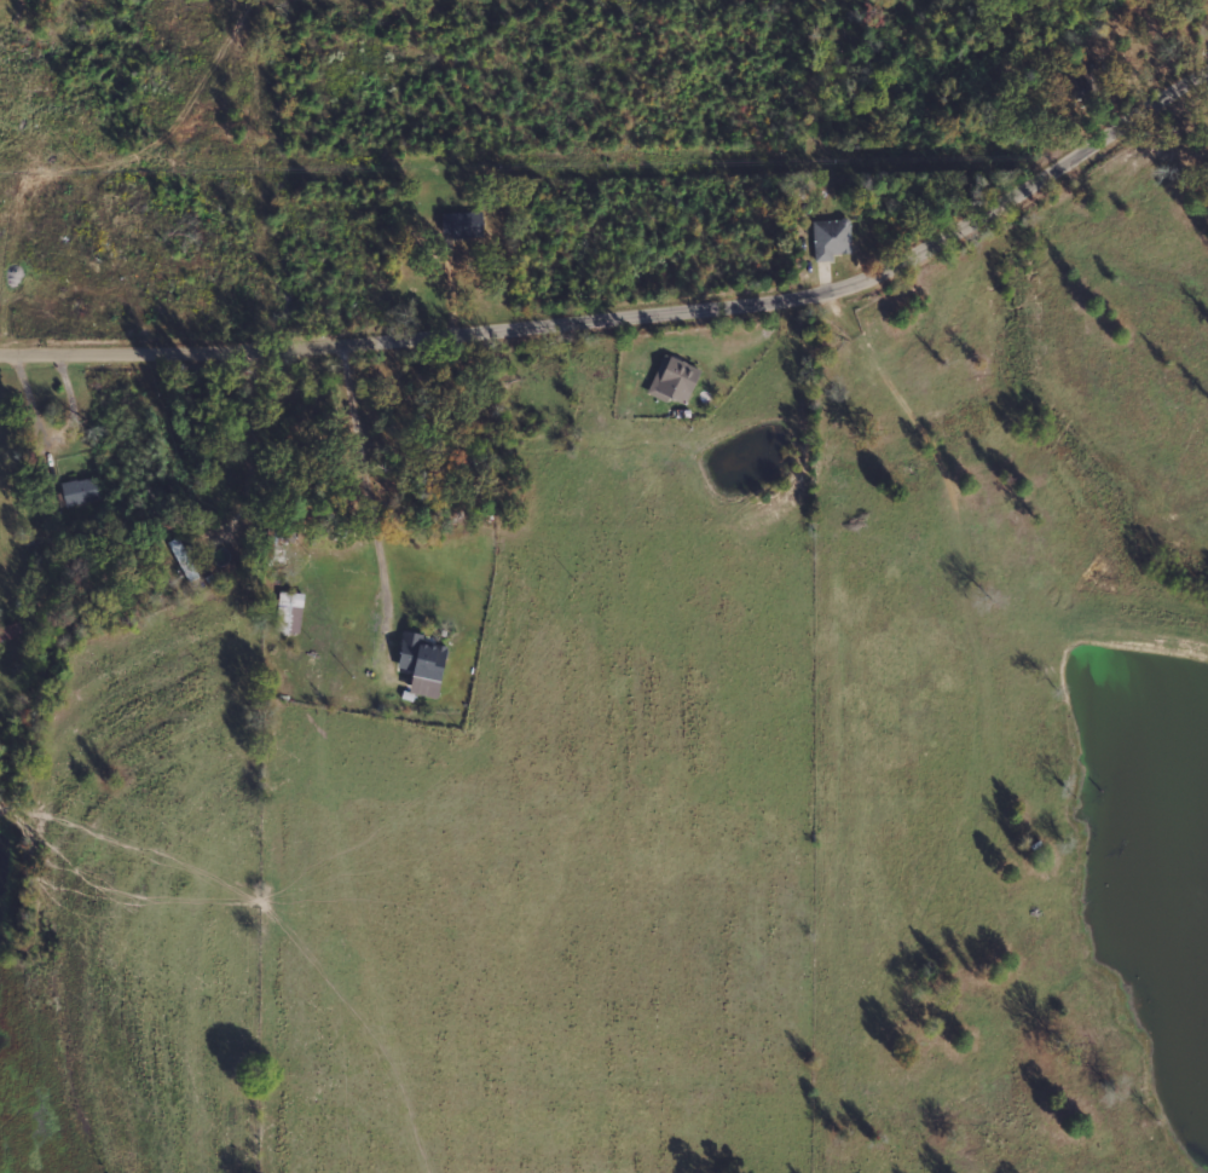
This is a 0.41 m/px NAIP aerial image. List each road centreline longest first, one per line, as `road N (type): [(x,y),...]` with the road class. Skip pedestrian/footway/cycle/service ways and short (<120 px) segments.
road 1 (residential): [(0,350),(281,348),(790,297),(929,250),(1207,82)]

